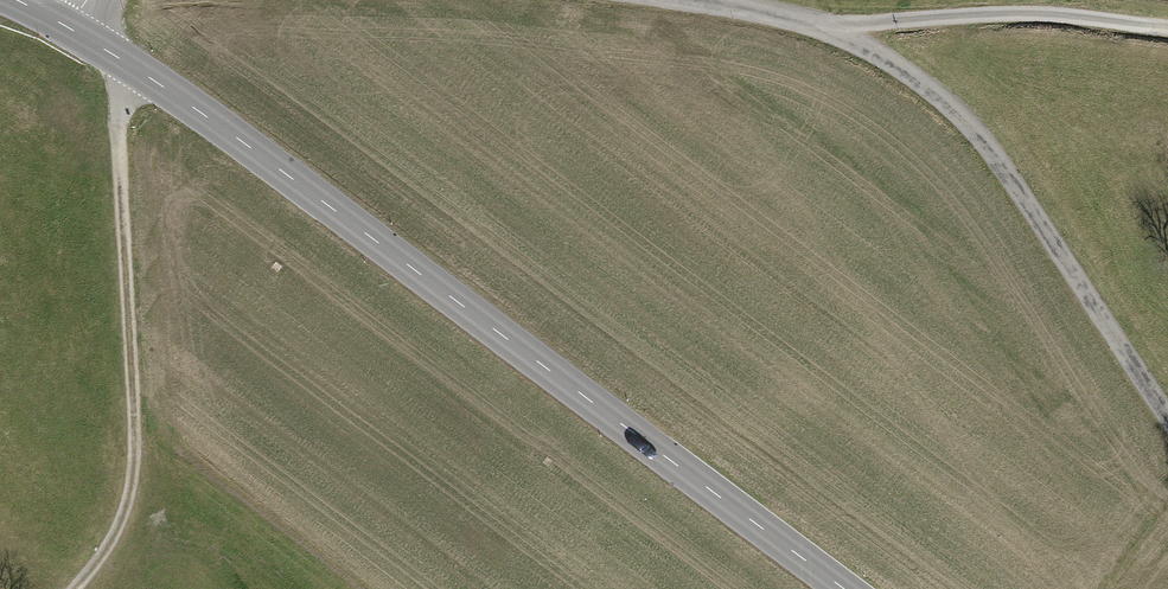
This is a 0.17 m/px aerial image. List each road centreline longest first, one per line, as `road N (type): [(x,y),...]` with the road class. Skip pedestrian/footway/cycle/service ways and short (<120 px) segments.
road 1 (tertiary): [(19,0),(127,63),(264,161),(844,588)]
road 2 (unclassified): [(692,0),(830,26),(944,101),(993,154),(1167,416)]
road 3 (track): [(127,63),(117,125),(135,473),(121,524),(75,588)]
road 4 (track): [(830,26),(1009,14),(1167,27)]

